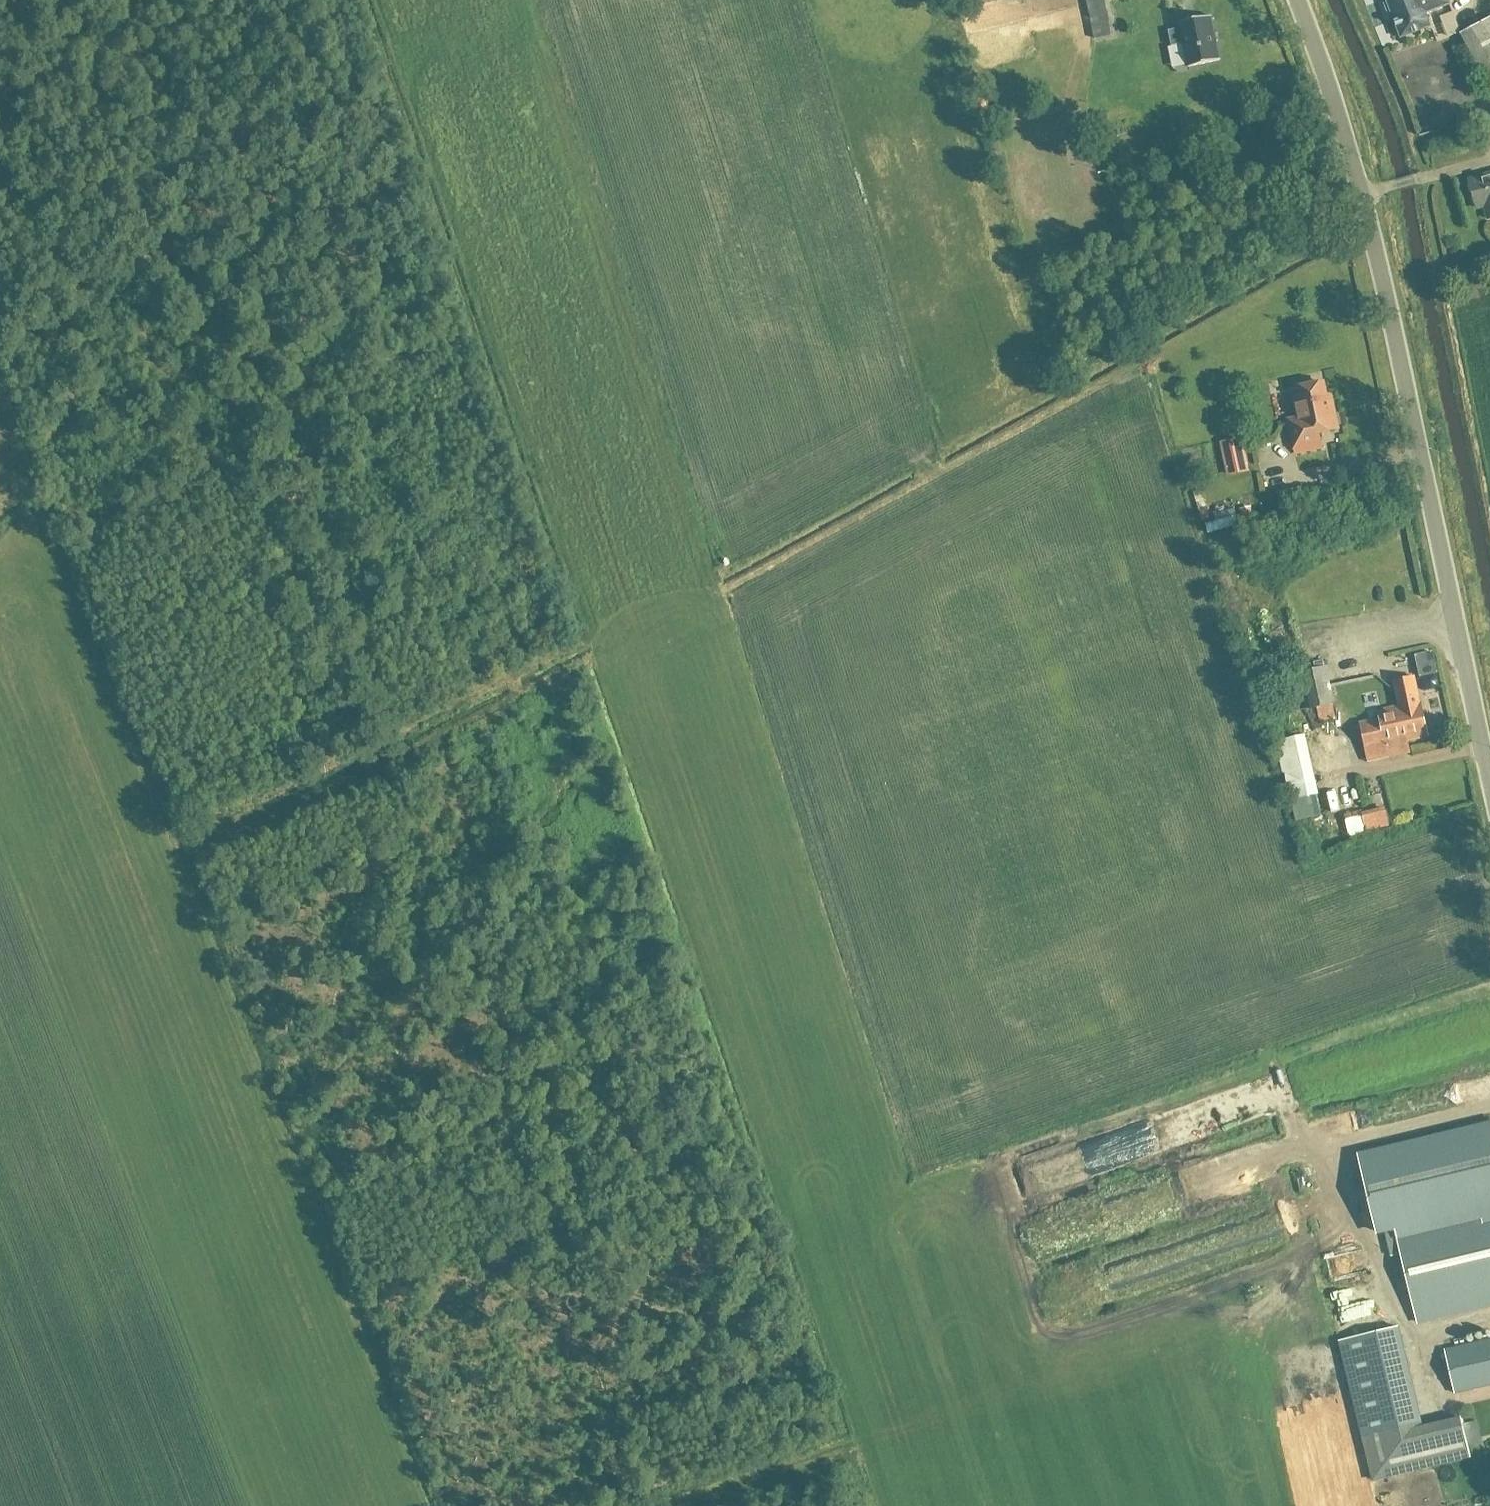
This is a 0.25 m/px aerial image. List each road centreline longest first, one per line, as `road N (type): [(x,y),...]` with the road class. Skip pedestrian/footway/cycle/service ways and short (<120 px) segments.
road 1 (unclassified): [(1489,753),(1361,157),(1299,0)]

